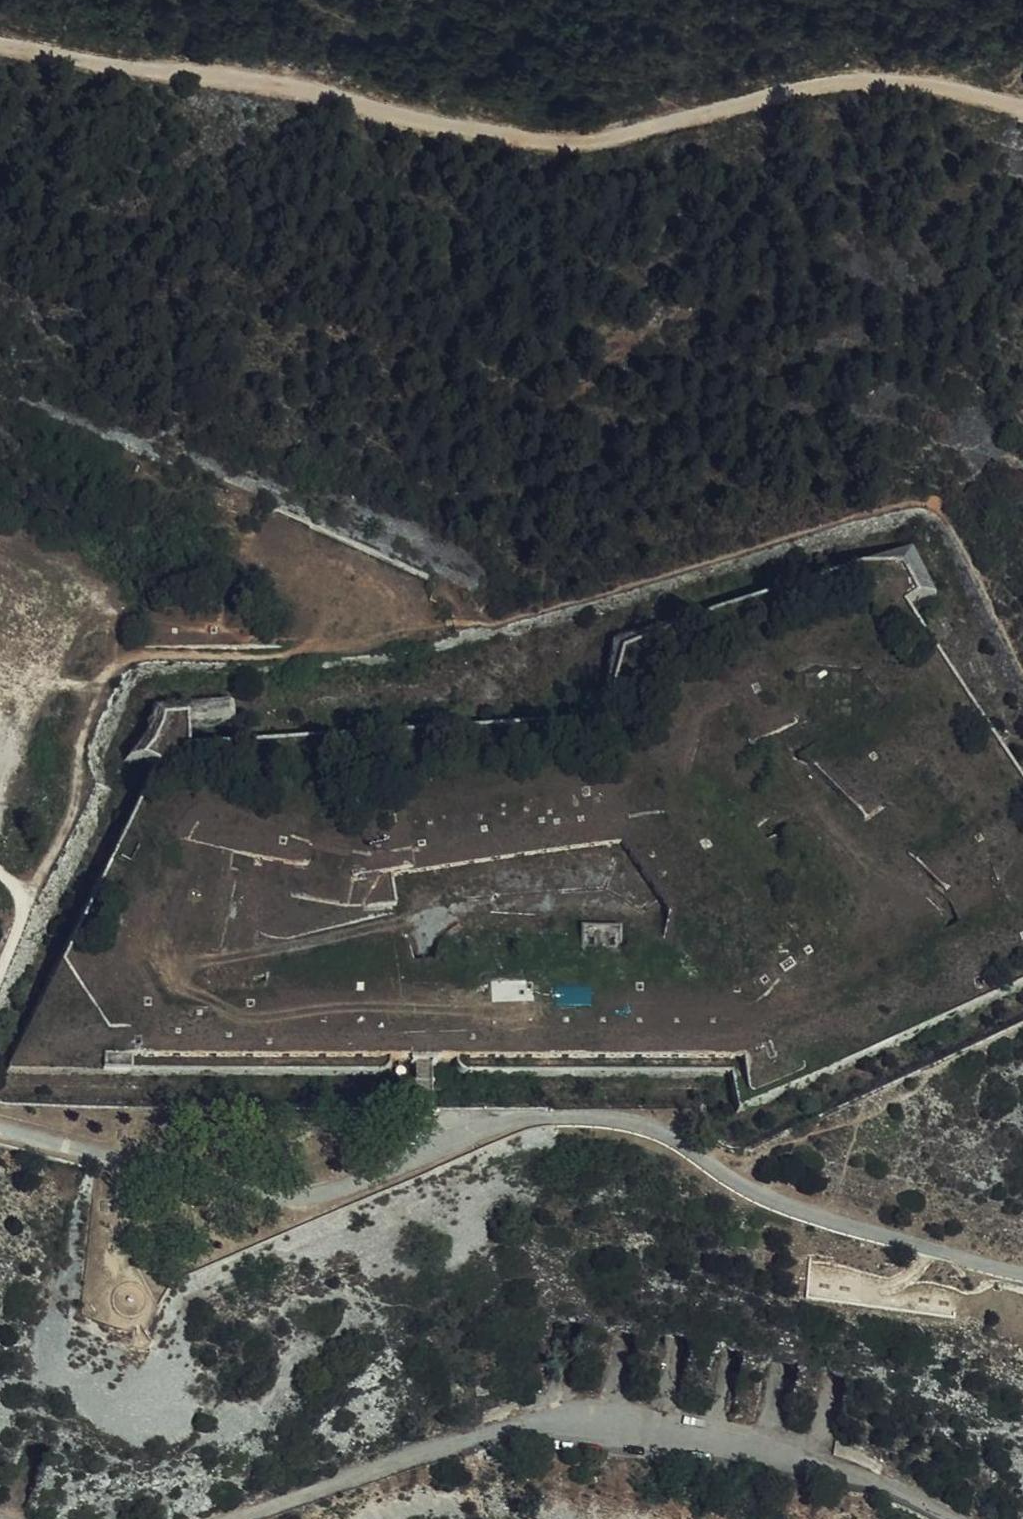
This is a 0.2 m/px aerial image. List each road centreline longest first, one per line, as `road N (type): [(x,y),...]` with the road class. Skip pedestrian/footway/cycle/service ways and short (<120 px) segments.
road 1 (track): [(0,41),(306,84),(553,141),(599,137),(849,78),(929,82),(1022,104)]

